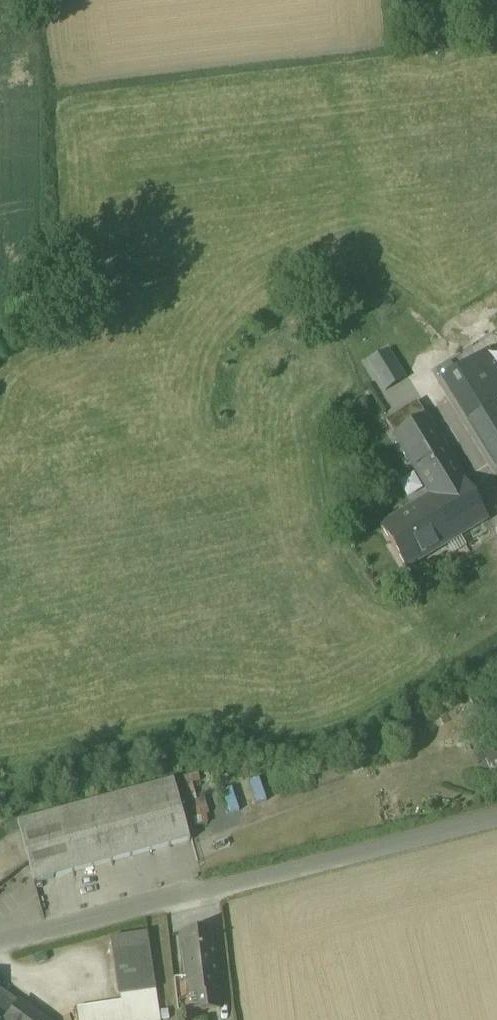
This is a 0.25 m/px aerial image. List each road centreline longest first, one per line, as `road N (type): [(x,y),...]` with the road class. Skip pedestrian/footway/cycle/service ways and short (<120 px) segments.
road 1 (unclassified): [(496,815),(0,945)]

